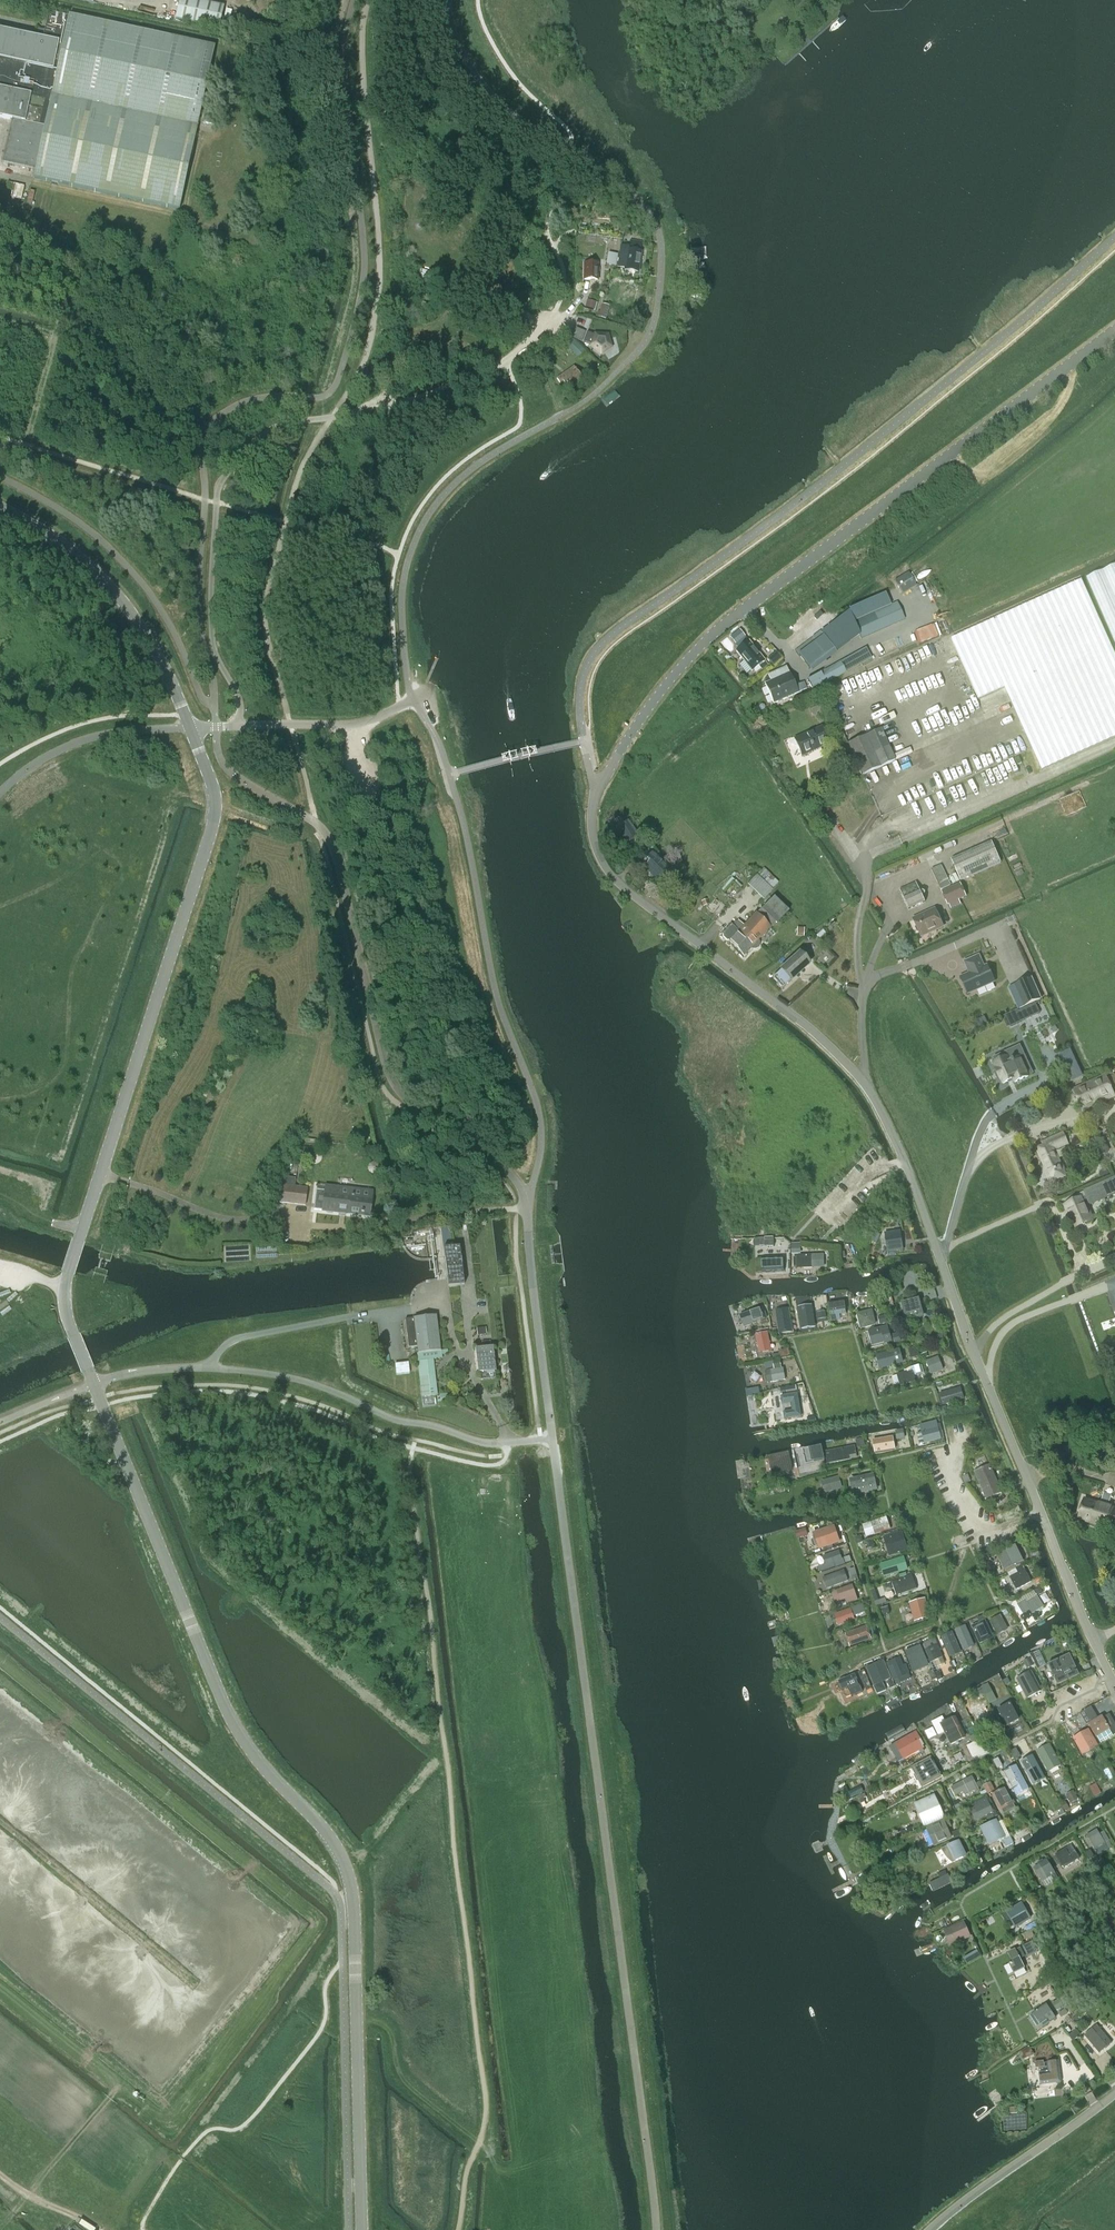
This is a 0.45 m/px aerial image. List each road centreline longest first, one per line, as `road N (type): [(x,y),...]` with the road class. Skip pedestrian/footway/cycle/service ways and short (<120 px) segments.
road 1 (unclassified): [(1114,1684),(870,1092),(797,1019),(617,882),(596,852),(591,820),(596,790),(630,736),(722,624),(1114,329)]
road 2 (tertiary): [(361,2229),(350,1867),(233,1724),(64,1304),(67,1273),(214,818),(212,777),(190,727)]
road 3 (tertiary): [(190,727),(130,612),(80,559),(0,506)]
road 4 (unclassified): [(190,727),(352,725),(414,698)]
road 5 (unclassified): [(931,2229),(1114,2094)]

